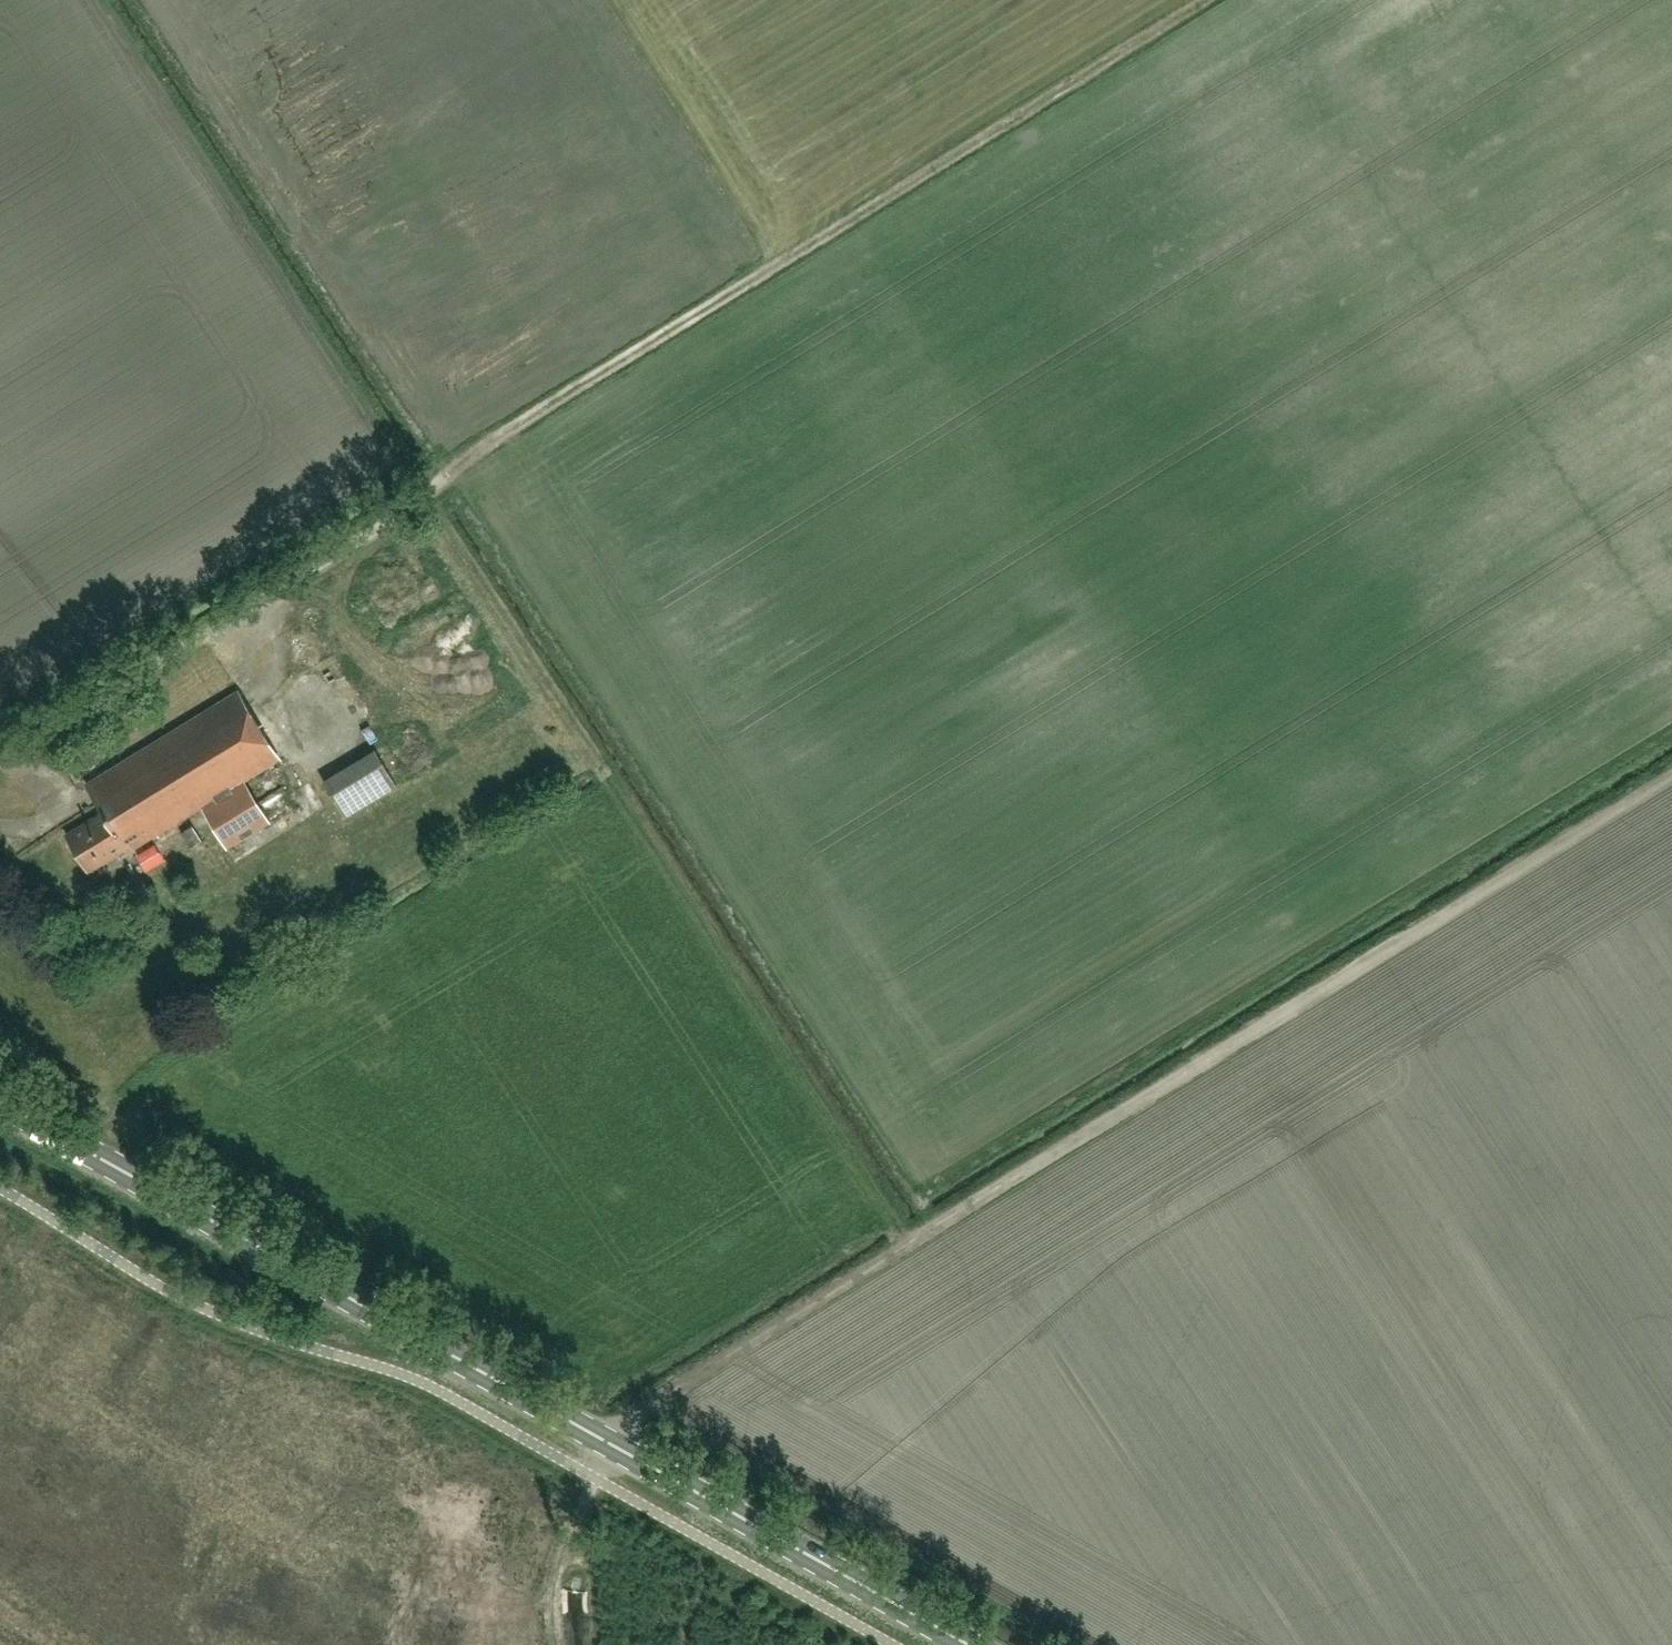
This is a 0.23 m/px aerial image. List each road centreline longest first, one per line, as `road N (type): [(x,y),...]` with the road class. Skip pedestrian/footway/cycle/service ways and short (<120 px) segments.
road 1 (primary): [(987,1644),(0,1096)]
road 2 (track): [(1200,0),(419,486),(394,516)]

